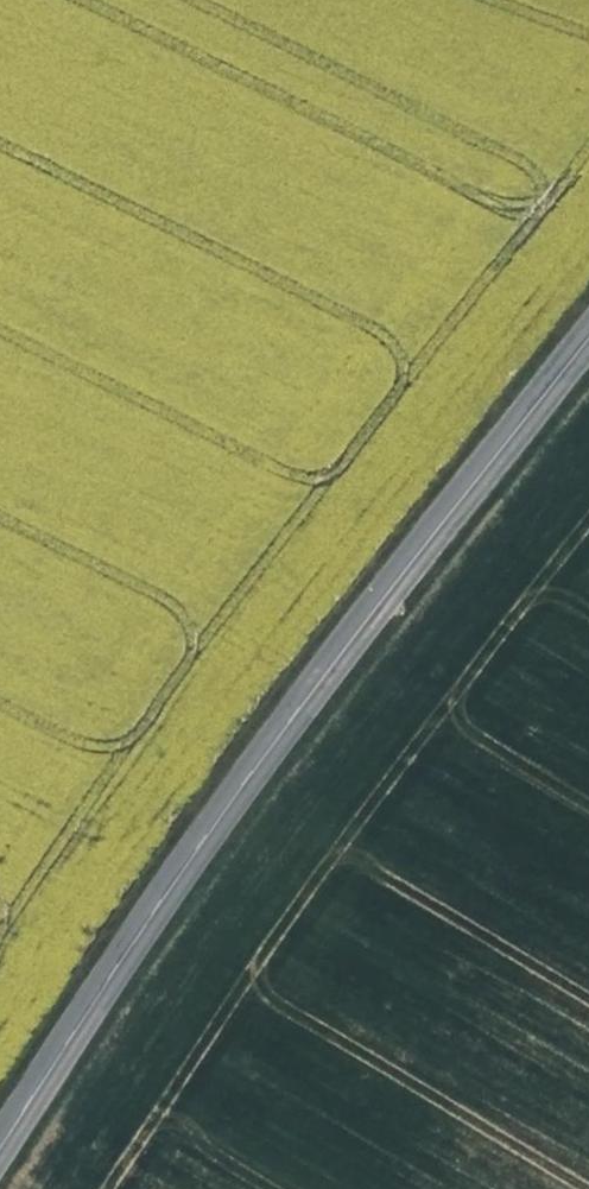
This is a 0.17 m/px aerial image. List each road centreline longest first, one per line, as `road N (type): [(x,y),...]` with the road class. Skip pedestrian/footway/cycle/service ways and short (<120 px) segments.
road 1 (tertiary): [(588,347),(147,923),(0,1154)]

